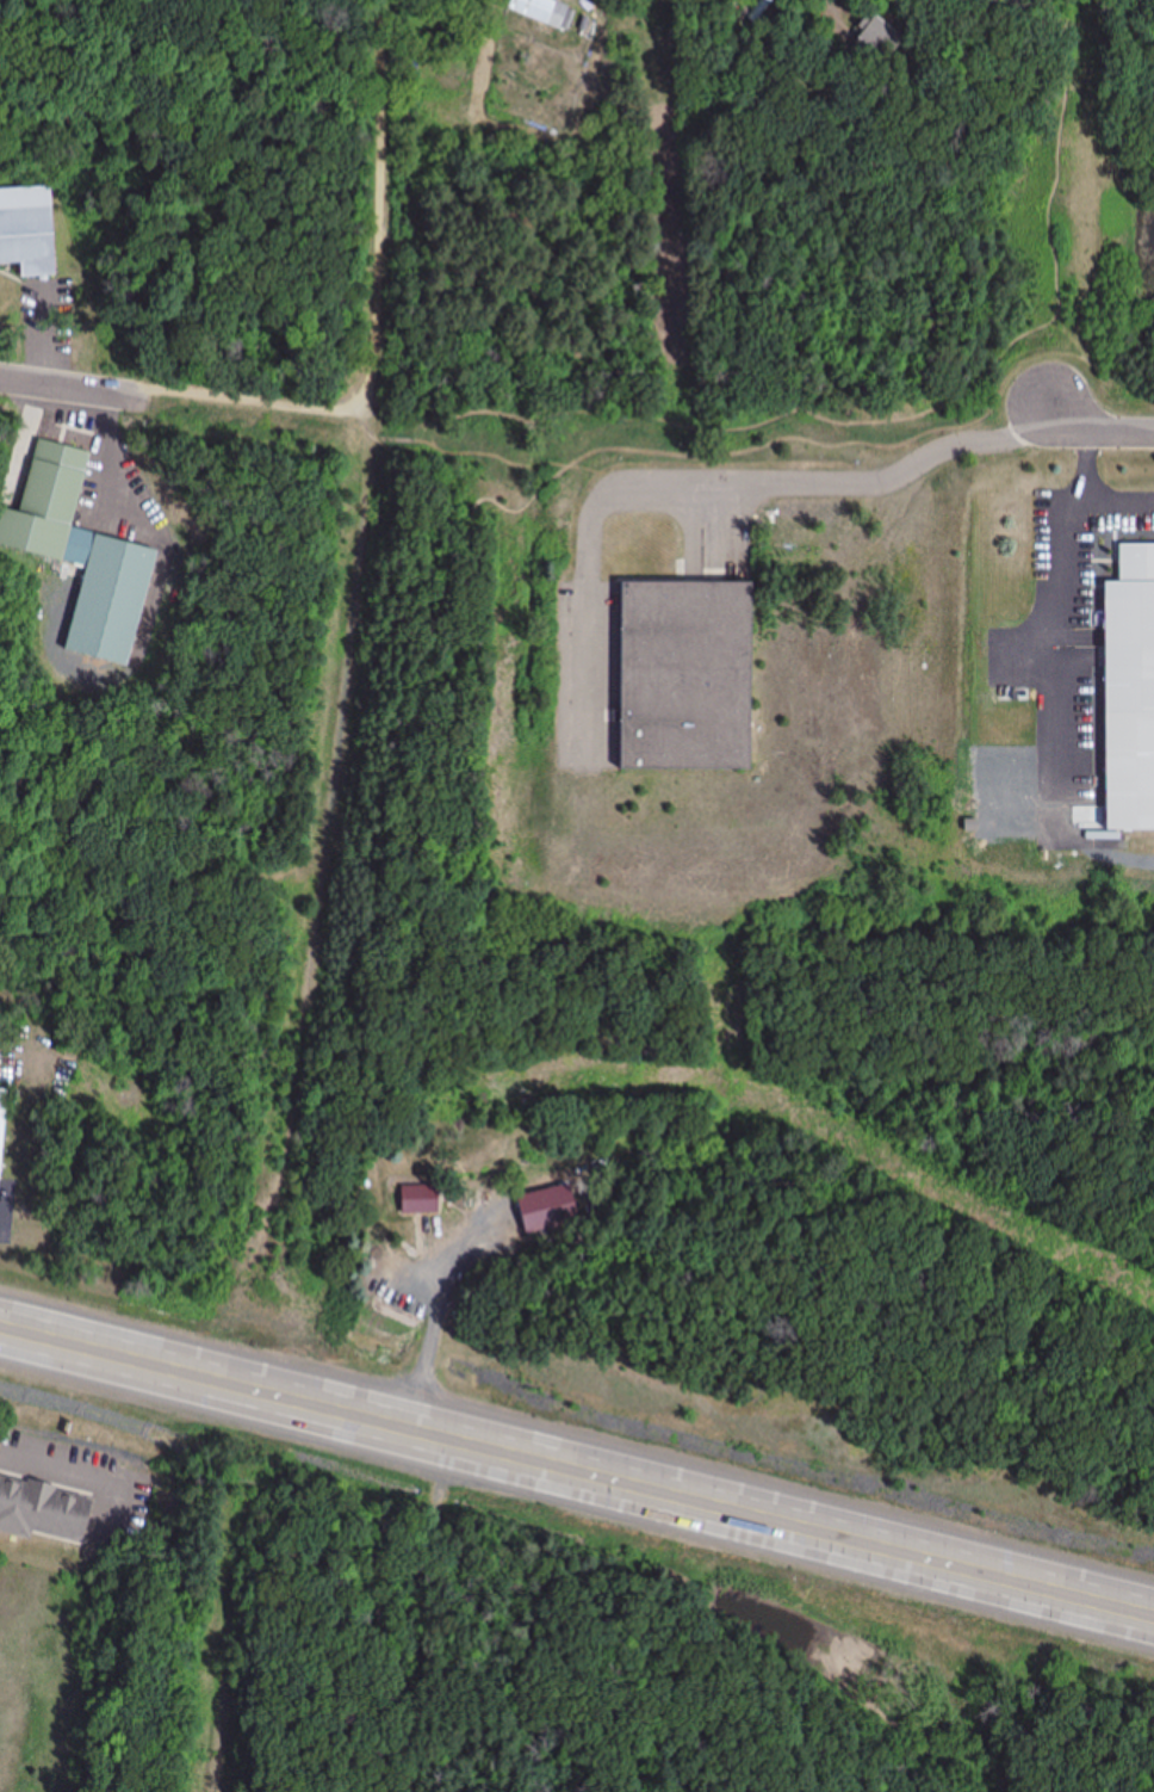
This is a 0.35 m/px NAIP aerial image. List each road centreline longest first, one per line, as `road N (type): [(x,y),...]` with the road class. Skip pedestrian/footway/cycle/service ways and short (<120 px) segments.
road 1 (trunk): [(1153,1615),(0,1327)]
road 2 (residential): [(143,396),(0,379)]

